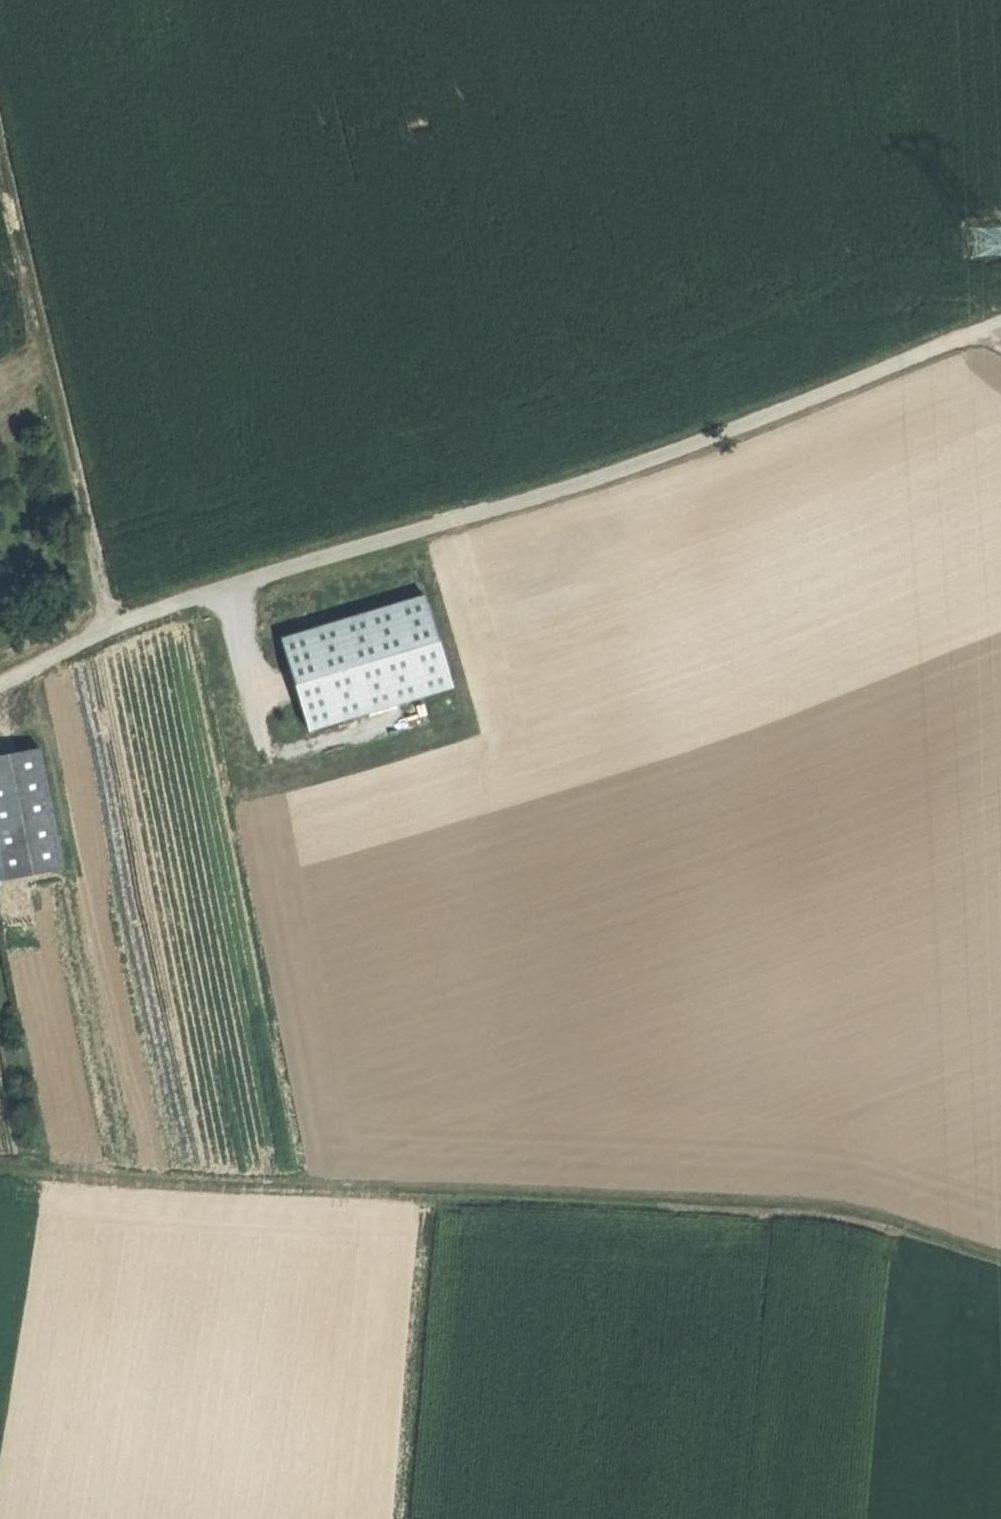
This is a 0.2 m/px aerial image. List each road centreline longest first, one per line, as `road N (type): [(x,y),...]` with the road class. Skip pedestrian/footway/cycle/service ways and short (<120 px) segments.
road 1 (track): [(1000,326),(559,490),(220,588),(107,631),(0,152)]
road 2 (track): [(1000,1268),(854,1221),(789,1212),(114,1181),(0,1169)]
road 3 (residential): [(0,687),(107,631)]

